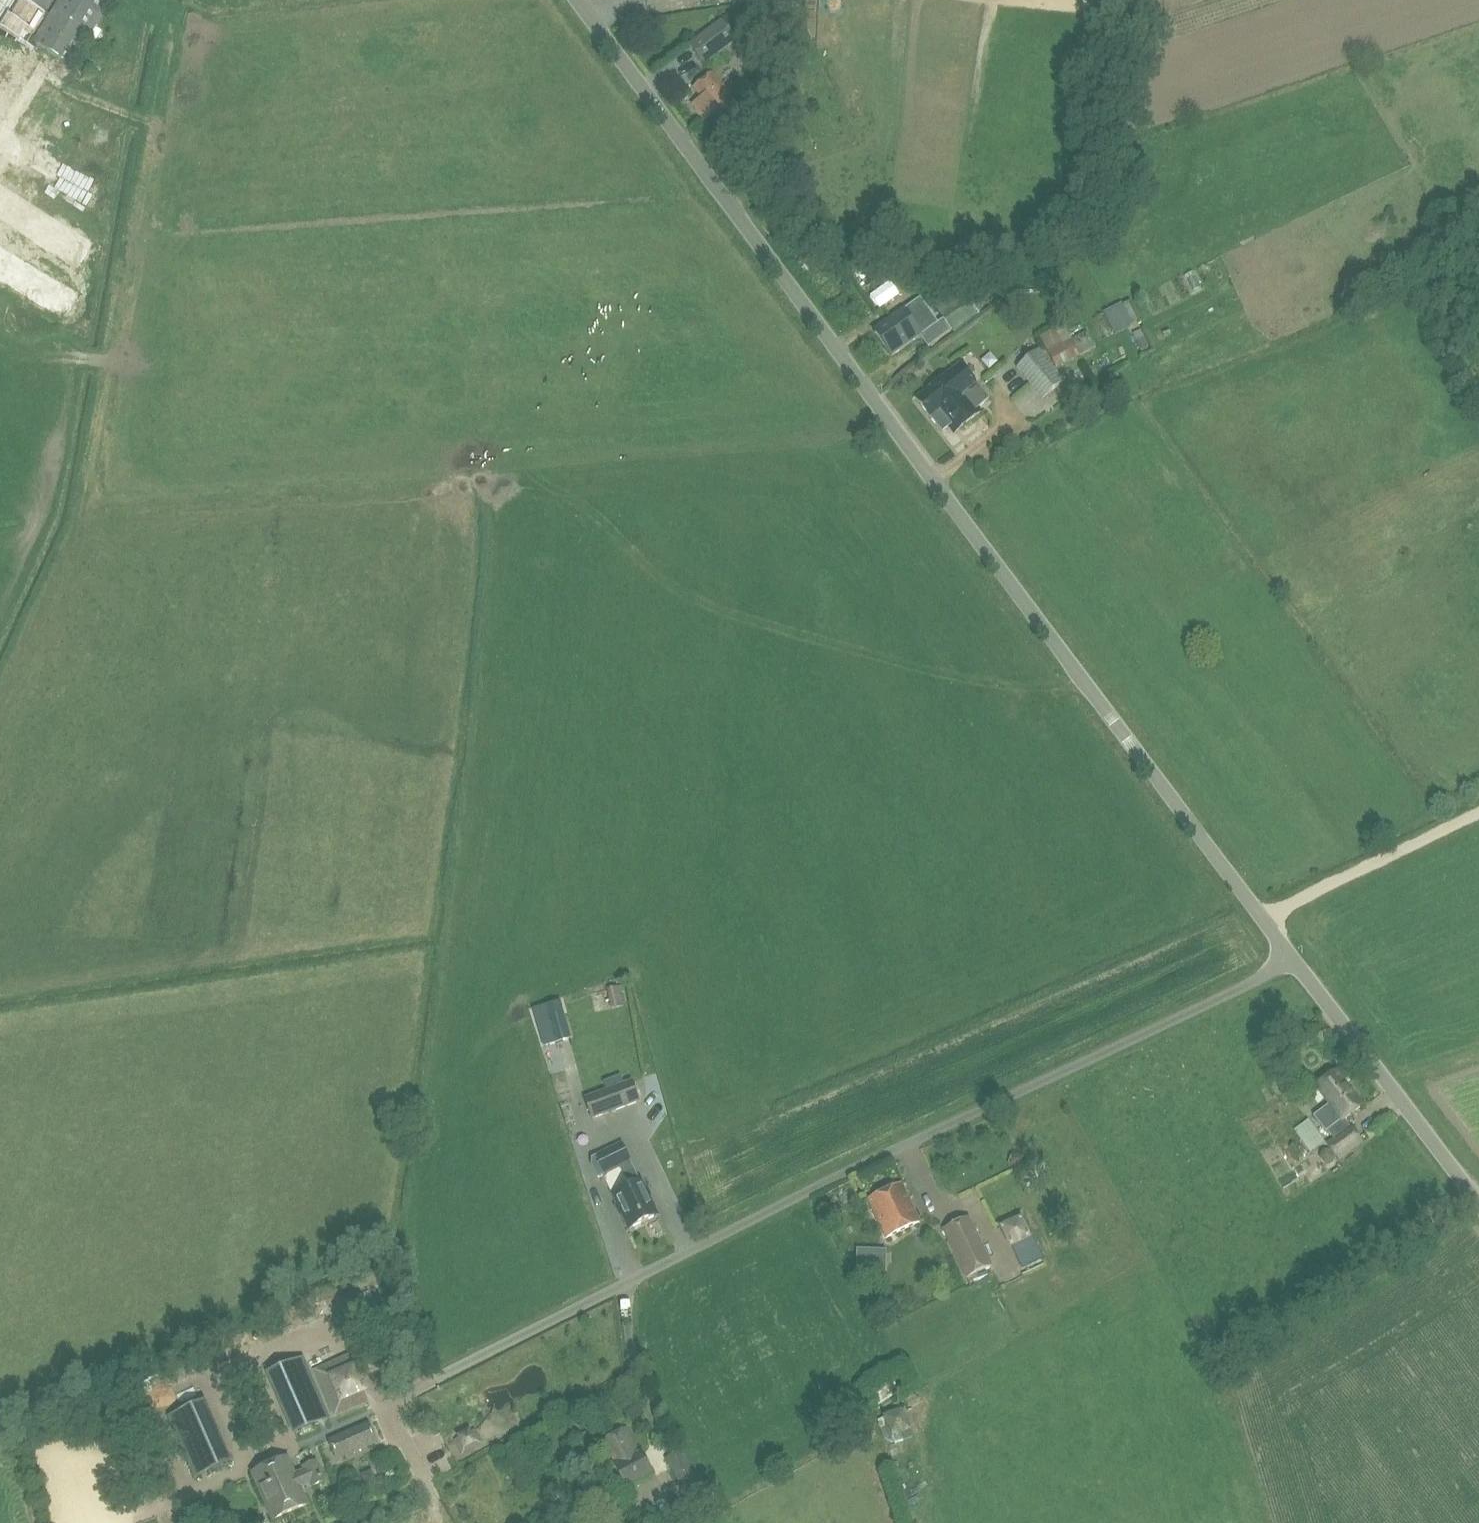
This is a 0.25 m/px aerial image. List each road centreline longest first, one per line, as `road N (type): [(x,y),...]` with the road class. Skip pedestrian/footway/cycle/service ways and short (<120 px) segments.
road 1 (unclassified): [(1260,911),(579,0)]
road 2 (unclassified): [(375,1402),(1291,960)]
road 3 (unclassified): [(1478,1207),(1291,960)]
road 4 (unclassified): [(1260,911),(1478,808)]

